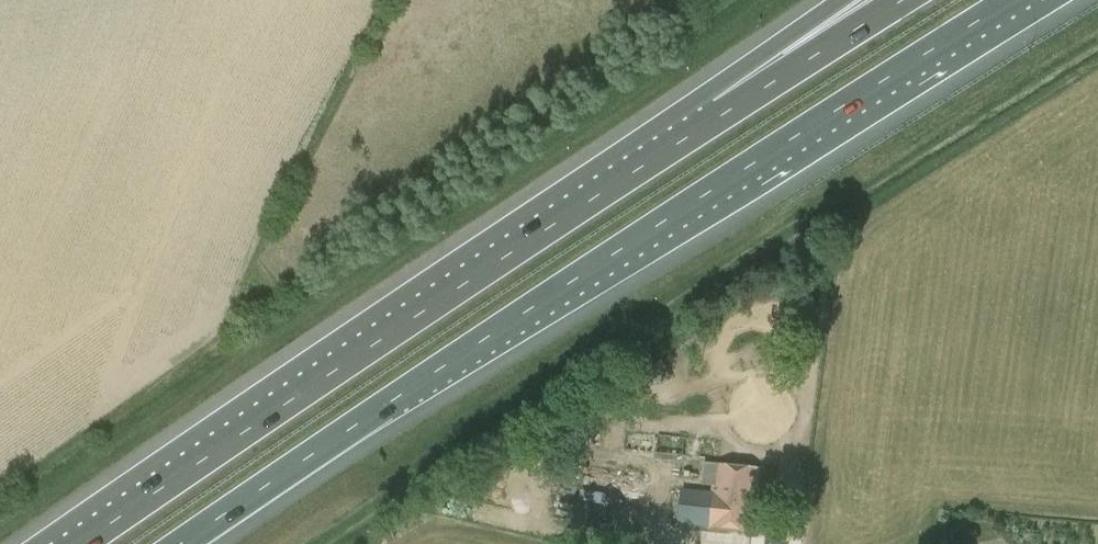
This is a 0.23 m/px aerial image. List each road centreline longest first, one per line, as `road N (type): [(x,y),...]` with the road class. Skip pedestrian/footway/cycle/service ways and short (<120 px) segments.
road 1 (motorway): [(181,543),(678,211),(1016,0)]
road 2 (motorway): [(724,114),(81,543)]
road 3 (motorway): [(906,0),(724,114)]
road 4 (motorway): [(861,0),(724,114)]

